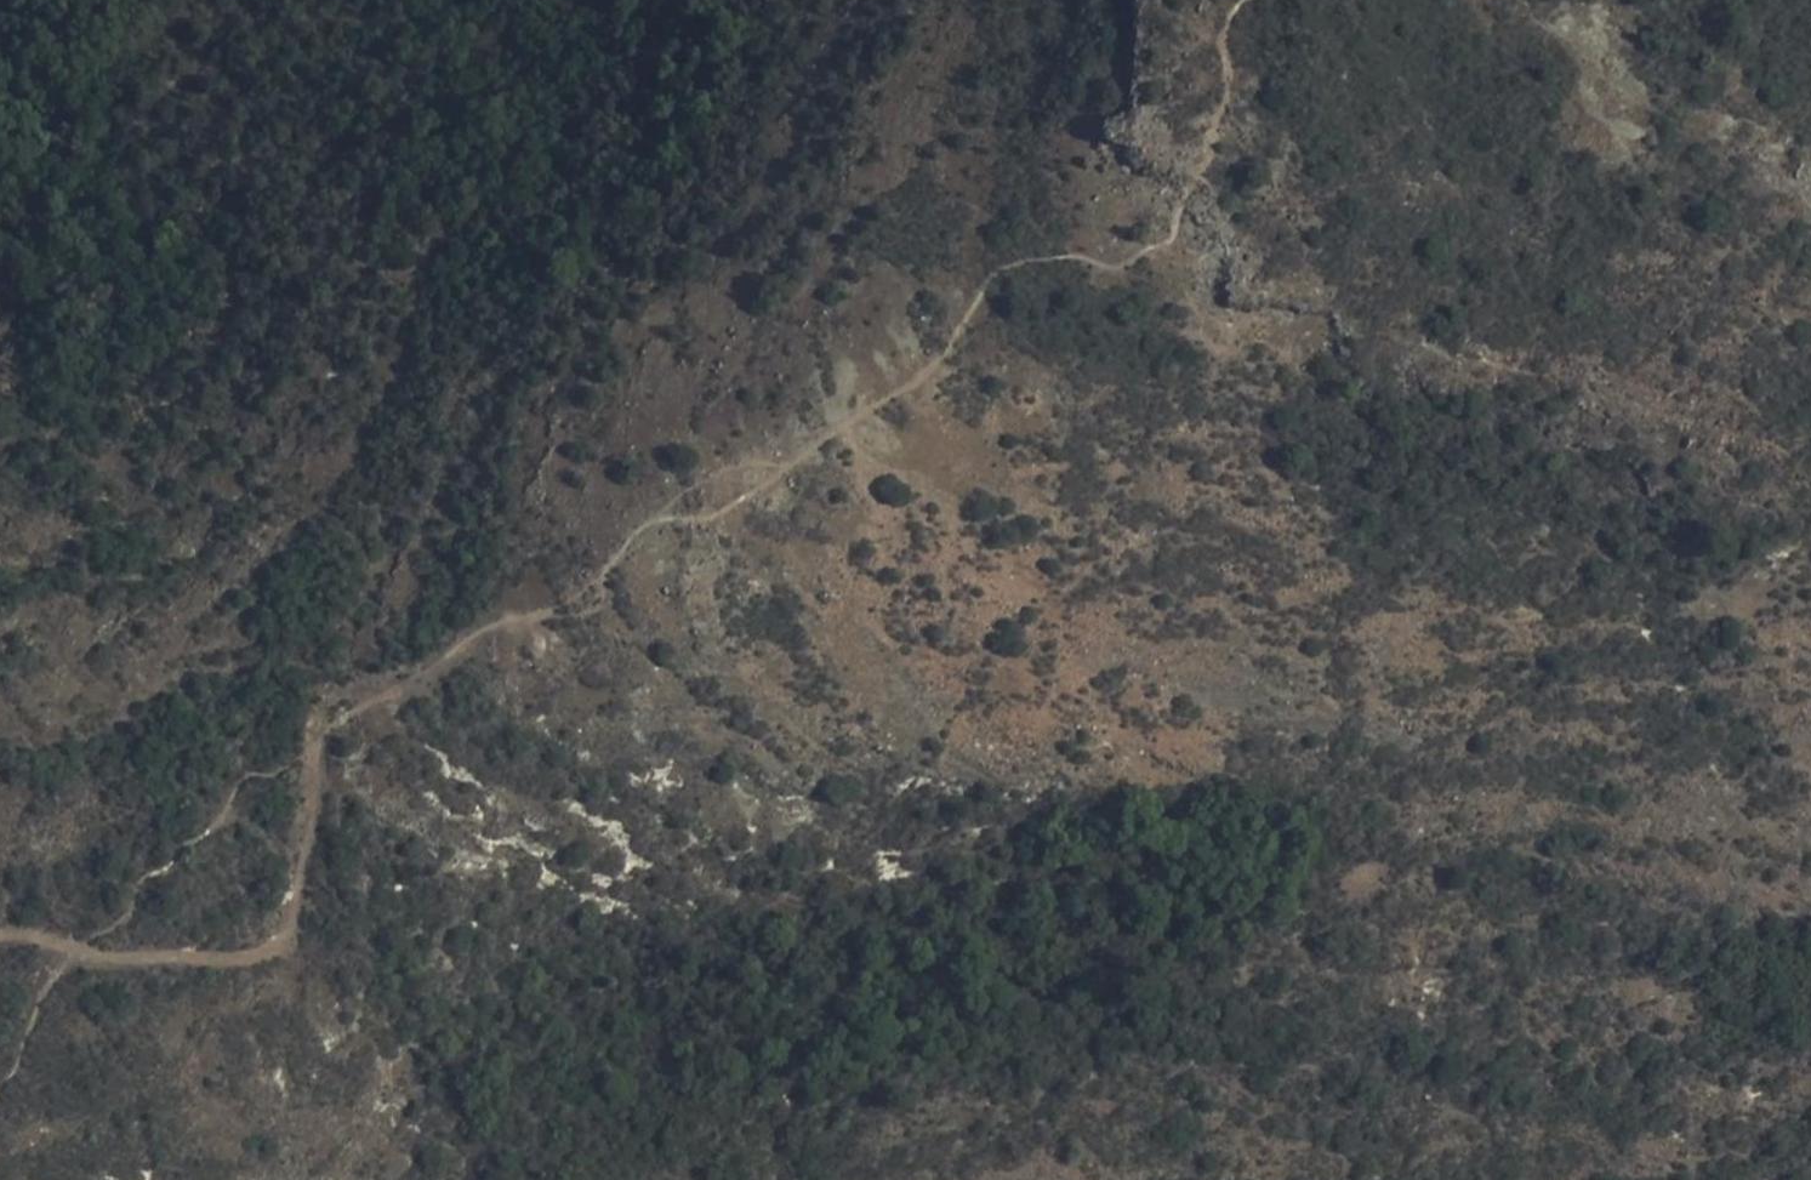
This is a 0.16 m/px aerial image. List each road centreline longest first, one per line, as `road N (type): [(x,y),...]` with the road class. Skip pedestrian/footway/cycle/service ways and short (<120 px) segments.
road 1 (track): [(320,733),(289,934),(84,943),(15,922),(0,927)]

